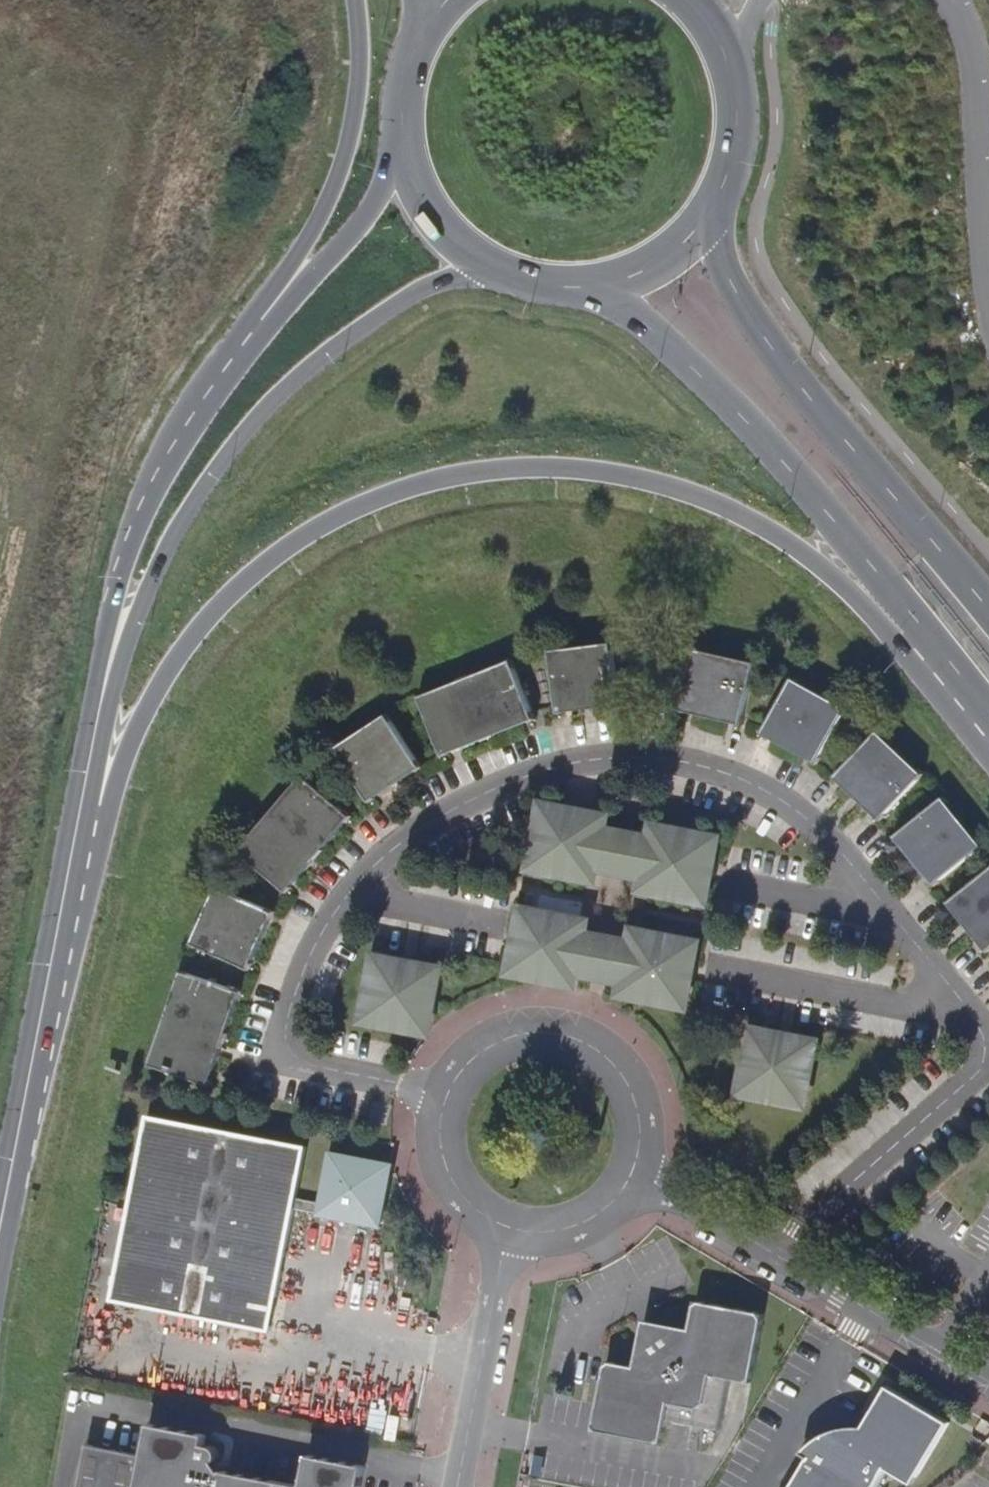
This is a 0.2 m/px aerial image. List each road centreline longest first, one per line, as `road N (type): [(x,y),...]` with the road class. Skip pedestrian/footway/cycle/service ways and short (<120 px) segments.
road 1 (residential): [(988,1032),(845,856),(784,802),(729,776),(650,757),(576,767),(481,794),(408,835),(352,893),(303,975),(283,1047),(296,1062),(446,1095)]
road 2 (primary): [(79,811),(173,666),(231,595),(290,543),(375,500),(531,467),(600,472),(725,506),(866,580)]
road 3 (primary): [(105,662),(201,483),(268,398),(402,297),(488,266)]
road 4 (primary): [(988,617),(743,311),(710,212)]
road 5 (primary): [(0,1214),(79,811)]
road 6 (primary): [(594,290),(666,354),(866,580)]
road 7 (primary): [(251,335),(161,472),(114,596),(105,662)]
road 8 (primary): [(357,0),(361,68),(349,140),(329,199),(251,335)]
road 9 (unclassified): [(949,0),(973,67),(980,297),(988,334)]
road 10 (residential): [(633,1172),(638,1109),(605,1056),(578,1039),(548,1032),(487,1047),(446,1095)]
road 11 (residential): [(779,1262),(807,1222),(988,1069)]
road 12 (residential): [(506,1228),(455,1486)]
road 13 (primary): [(403,146),(368,206),(251,335)]
road 14 (secondary): [(779,1262),(988,1387)]
road 15 (primary): [(866,580),(988,729)]
road 16 (secondary): [(633,1172),(779,1262)]
road 17 (residential): [(446,1095),(442,1158),(478,1212),(506,1228)]
road 18 (primary): [(403,146),(429,217),(488,266)]
road 19 (residential): [(506,1228),(556,1232),(581,1225),(620,1193),(633,1172)]
road 20 (primary): [(79,811),(105,662)]
road 21 (primary): [(710,212),(735,142),(728,68)]
road 22 (primary): [(594,290),(660,261),(710,212)]
road 23 (primary): [(427,26),(409,66),(403,146)]

